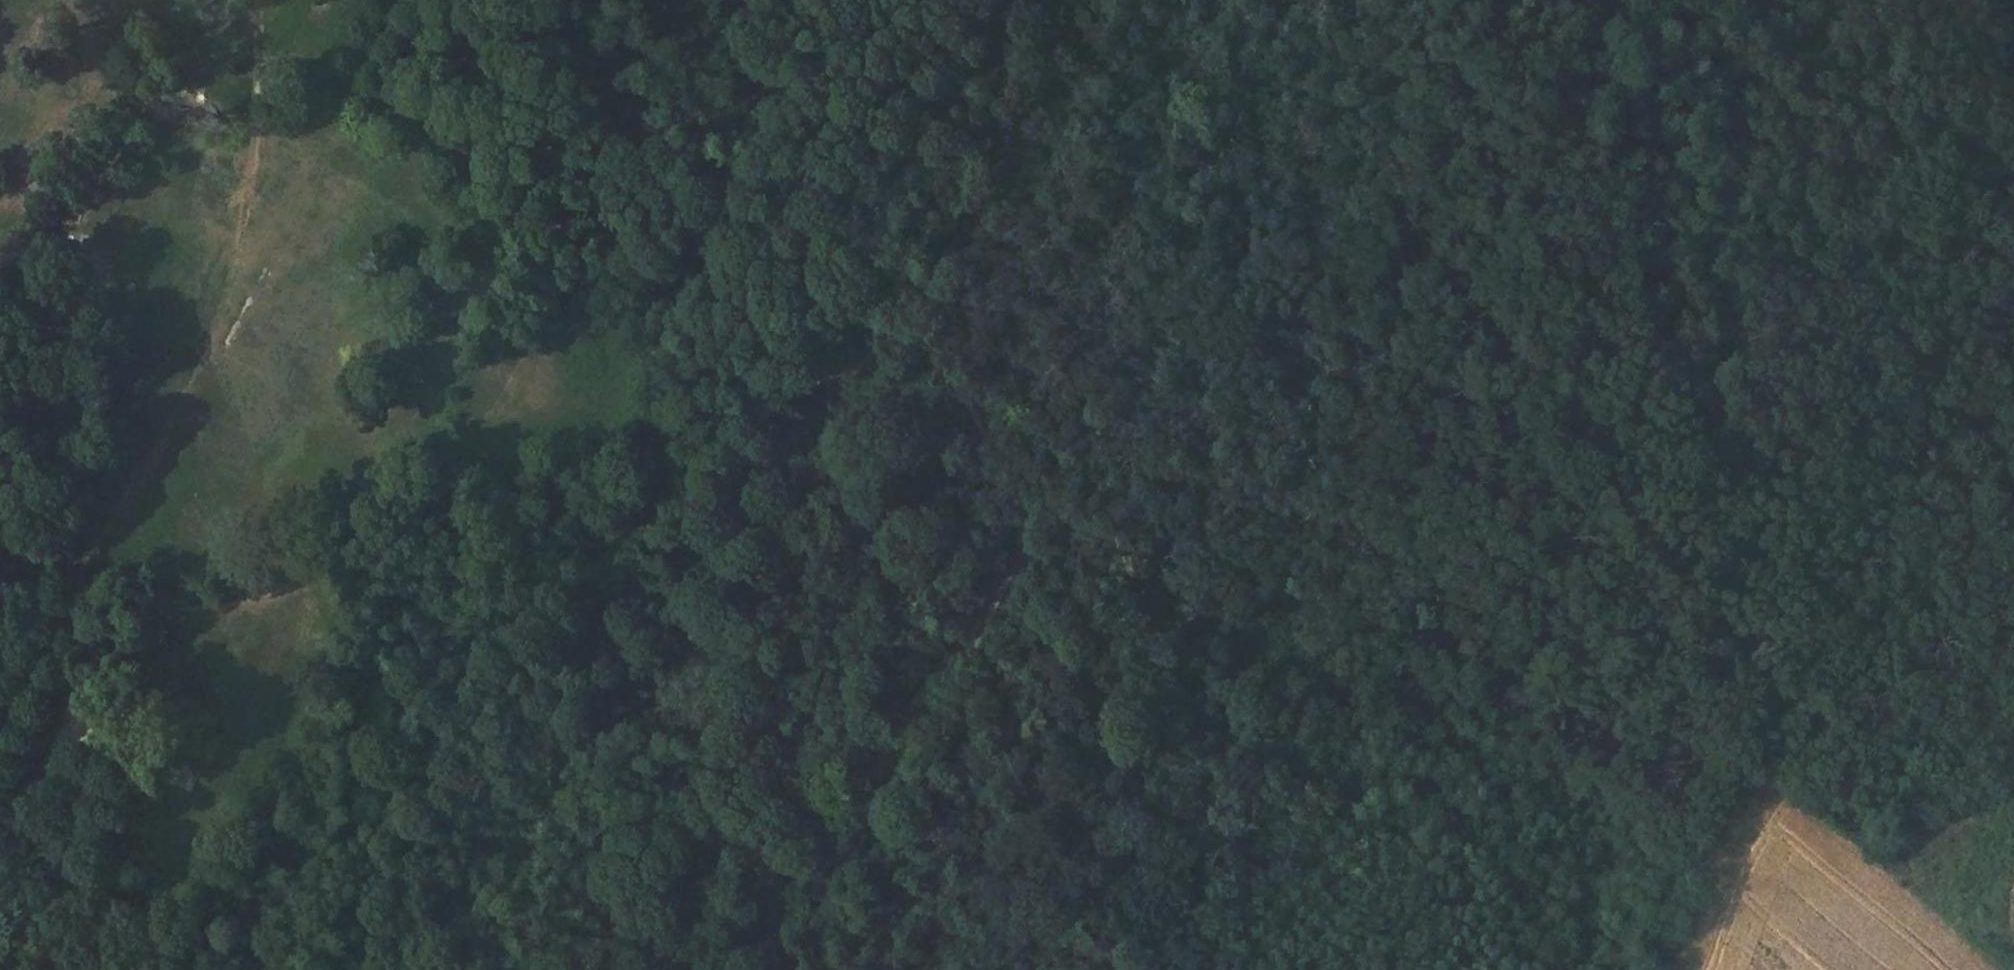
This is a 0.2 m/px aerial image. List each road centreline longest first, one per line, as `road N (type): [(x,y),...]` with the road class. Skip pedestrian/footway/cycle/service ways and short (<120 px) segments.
road 1 (track): [(551,139),(554,288),(530,364),(449,467),(367,552),(203,622),(41,649),(0,725)]
road 2 (track): [(404,0),(247,307),(41,649)]

